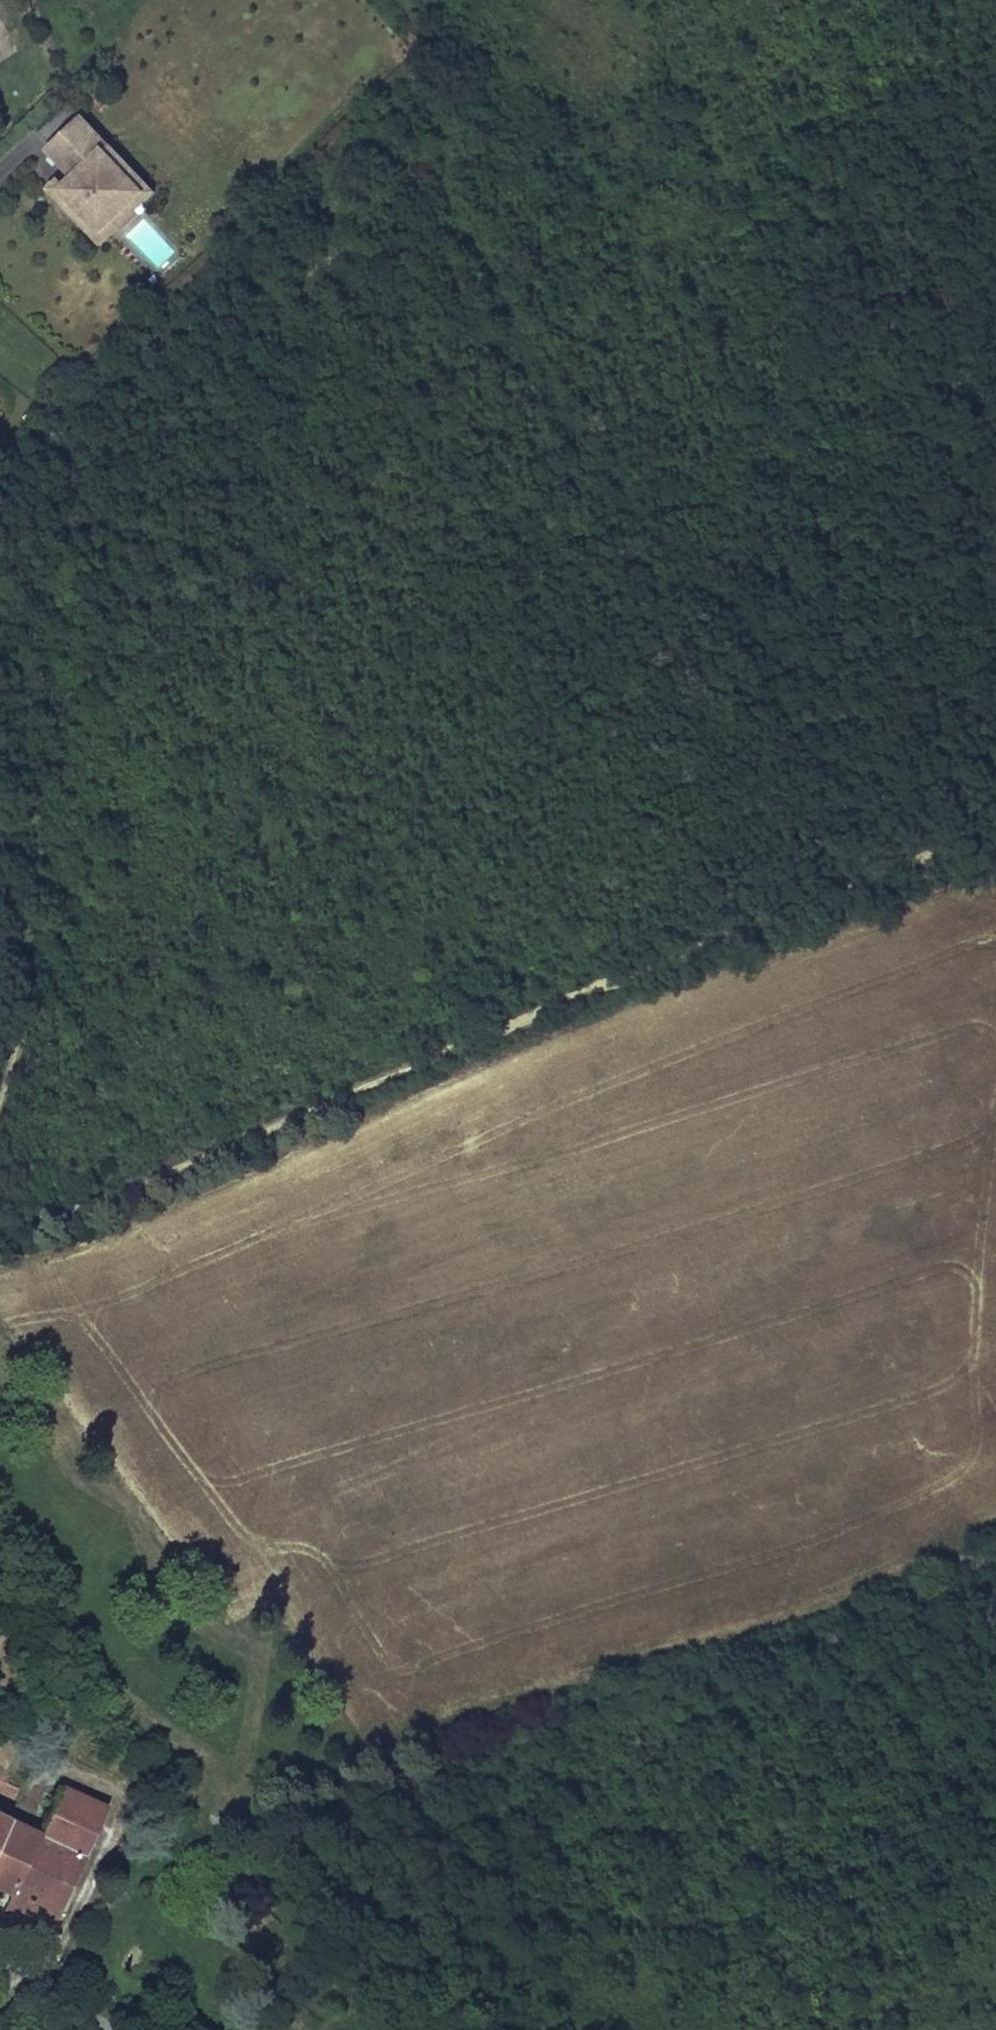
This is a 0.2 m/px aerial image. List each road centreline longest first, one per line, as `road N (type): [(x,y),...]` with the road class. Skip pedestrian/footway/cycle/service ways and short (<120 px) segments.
road 1 (track): [(995,830),(0,1219)]
road 2 (residential): [(0,1950),(120,2029)]

